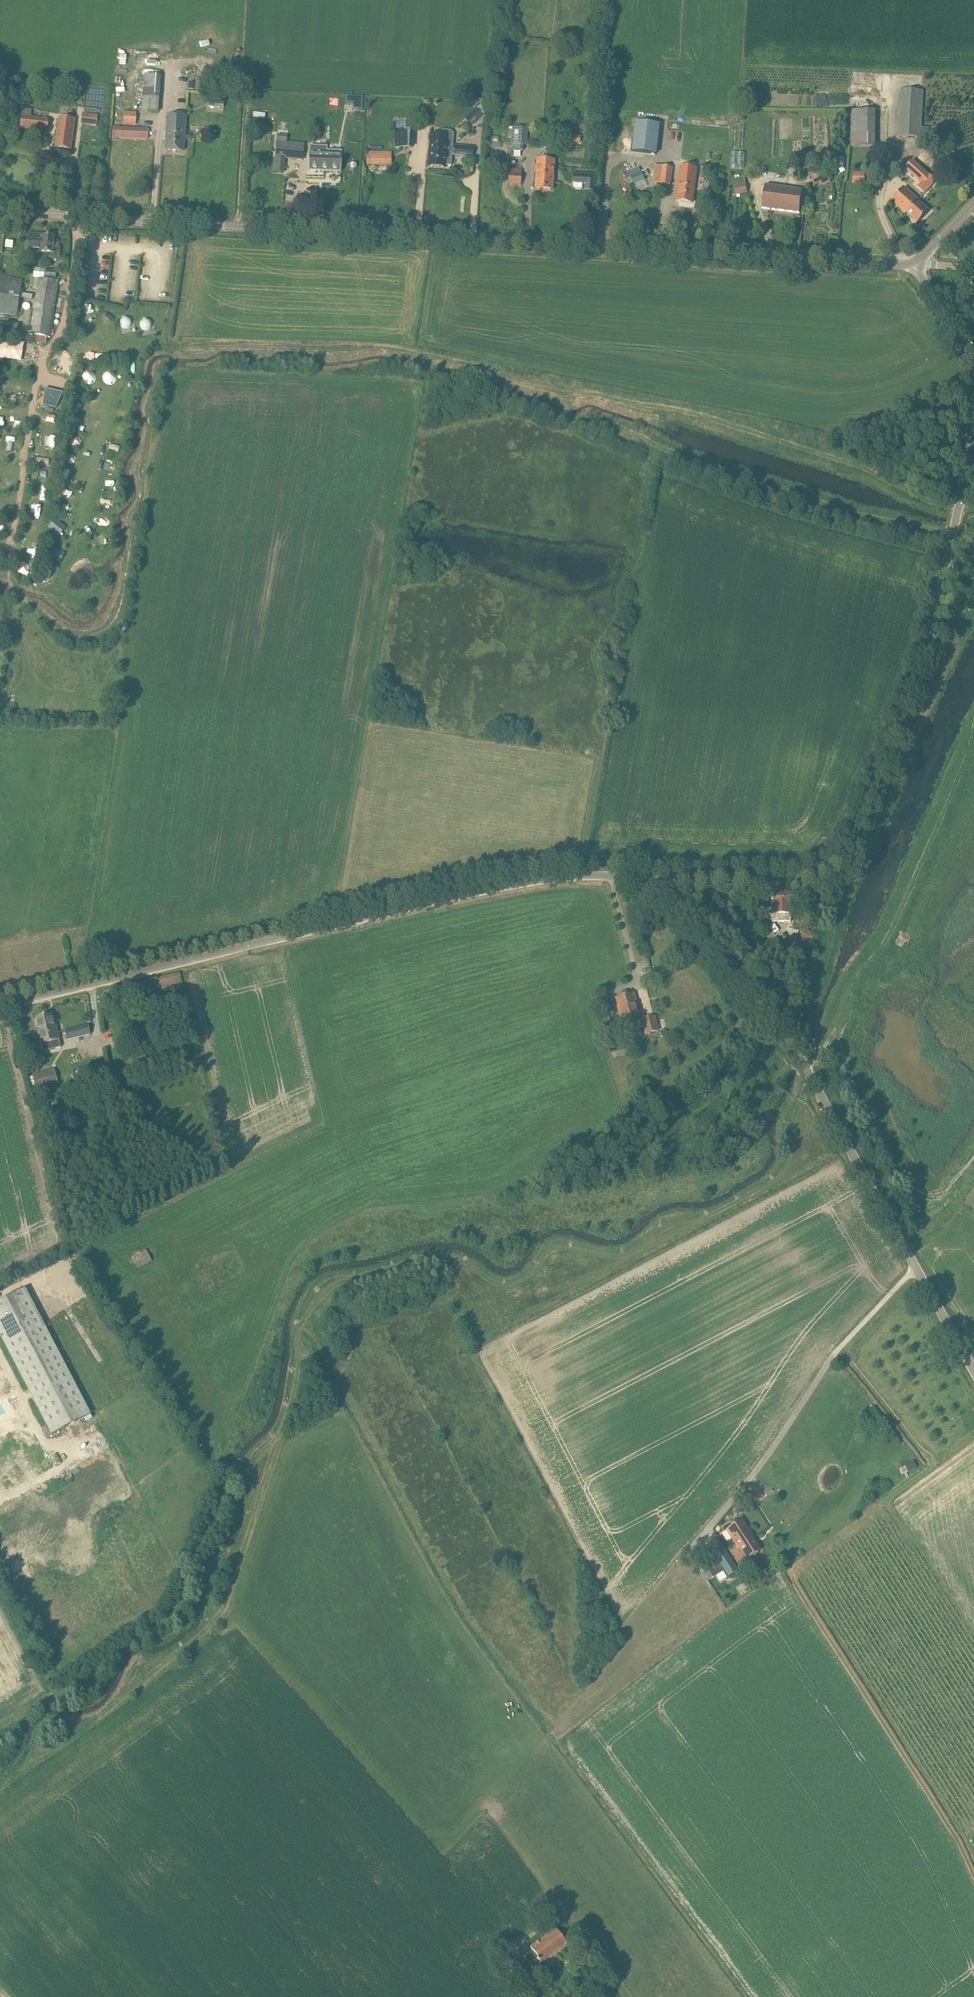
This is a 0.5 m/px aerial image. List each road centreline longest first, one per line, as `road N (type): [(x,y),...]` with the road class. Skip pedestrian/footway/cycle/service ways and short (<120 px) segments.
road 1 (unclassified): [(0,212),(915,265)]
road 2 (unclassified): [(0,1007),(531,877),(643,879)]
road 3 (unclassified): [(643,879),(791,876),(826,867),(839,852),(920,670),(973,438)]
road 4 (unclassified): [(912,1266),(794,1049),(749,987),(643,879)]
road 5 (unclassified): [(694,1543),(747,1483),(830,1358),(912,1266)]
road 6 (track): [(37,378),(7,569)]
road 7 (unclassified): [(973,1374),(912,1266)]

